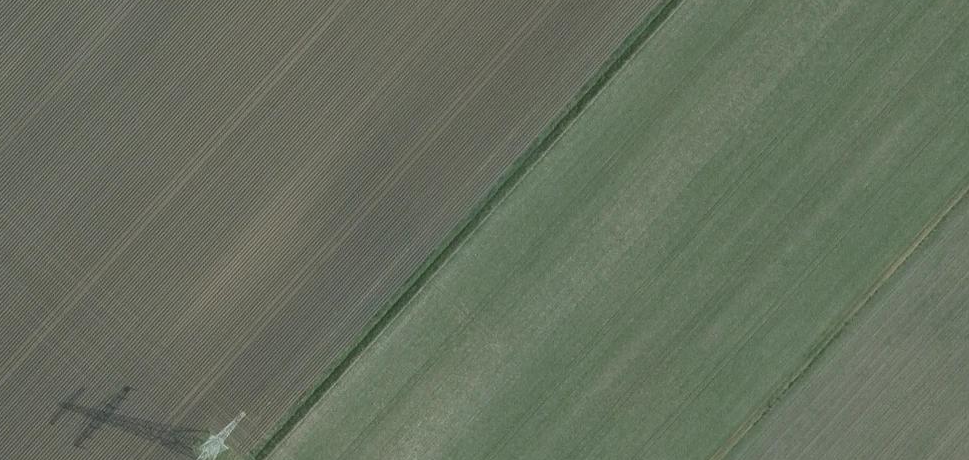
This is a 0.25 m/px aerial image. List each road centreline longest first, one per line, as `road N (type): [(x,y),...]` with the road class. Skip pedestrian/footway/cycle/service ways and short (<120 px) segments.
road 1 (track): [(703,459),(968,168)]

